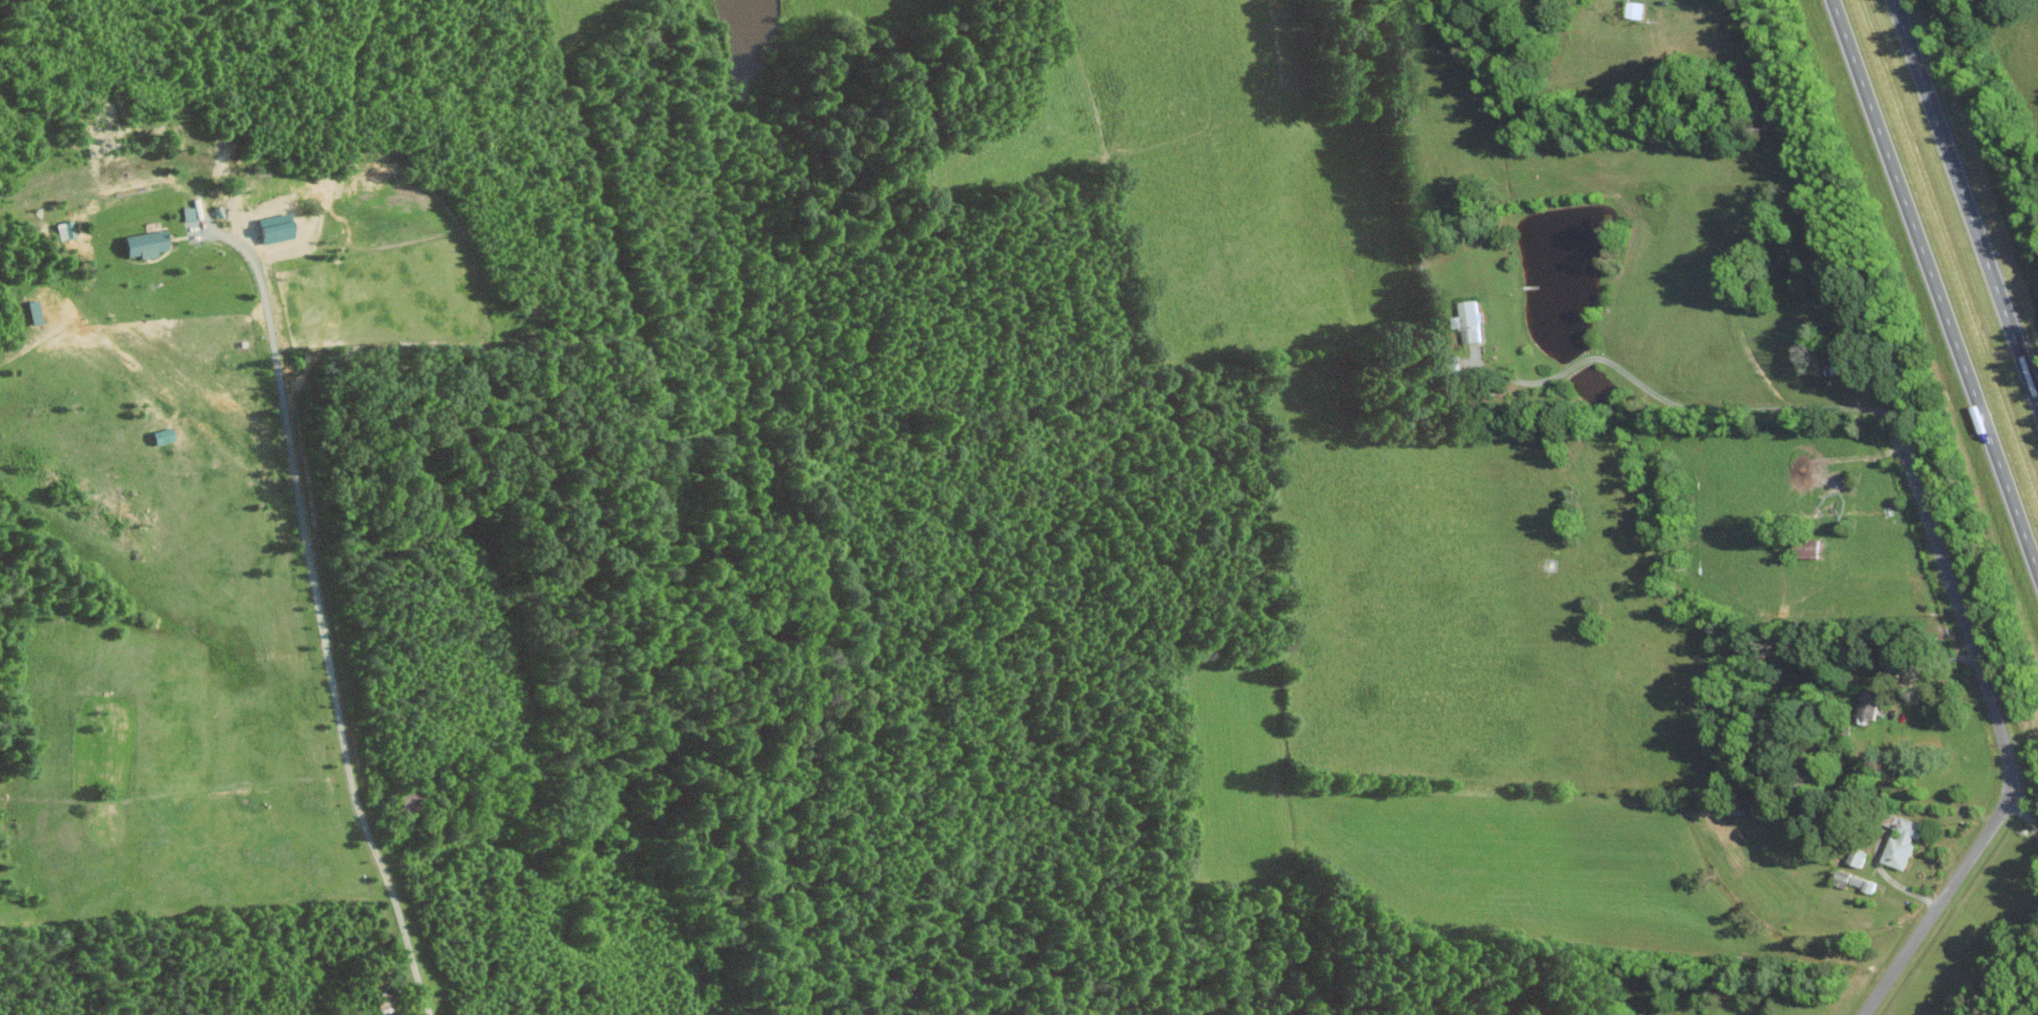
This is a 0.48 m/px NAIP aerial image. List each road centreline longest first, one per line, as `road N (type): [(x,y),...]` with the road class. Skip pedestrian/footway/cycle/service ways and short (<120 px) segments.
road 1 (residential): [(1861,1014),(2010,794),(1985,675),(1890,411)]
road 2 (motorway): [(1830,0),(2037,580)]
road 3 (motorway): [(2037,408),(1892,0)]

